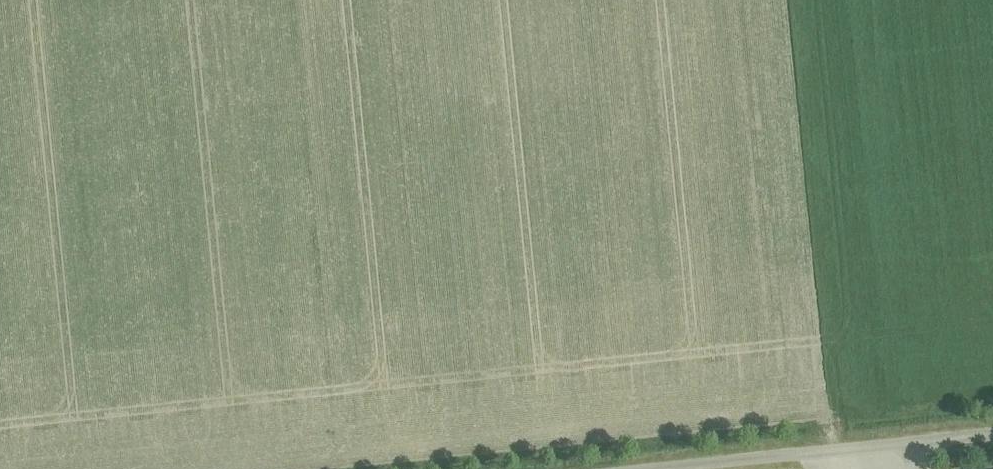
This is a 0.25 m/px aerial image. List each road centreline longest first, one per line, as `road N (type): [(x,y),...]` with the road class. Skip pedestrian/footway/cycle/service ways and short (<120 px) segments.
road 1 (unclassified): [(992,432),(644,468)]

